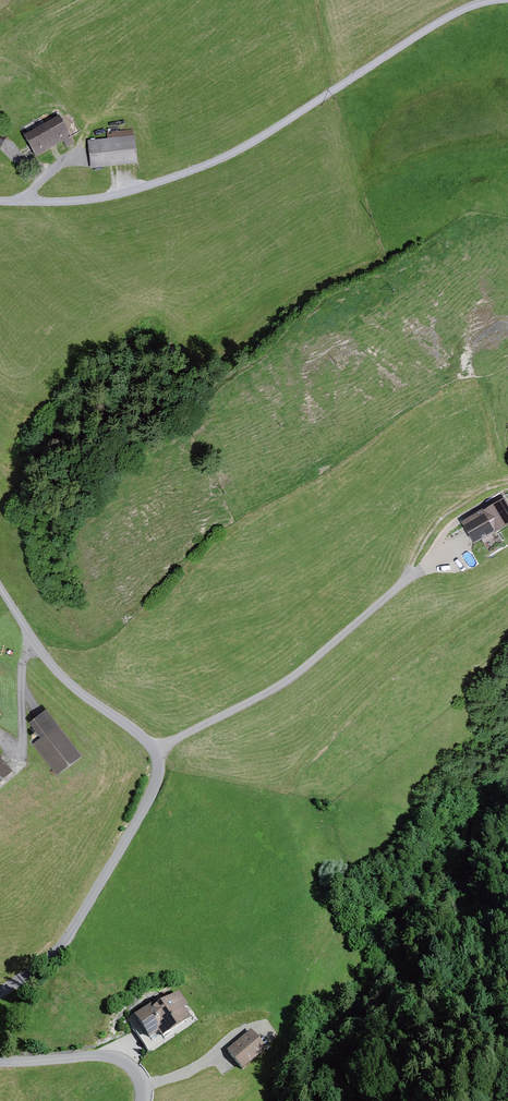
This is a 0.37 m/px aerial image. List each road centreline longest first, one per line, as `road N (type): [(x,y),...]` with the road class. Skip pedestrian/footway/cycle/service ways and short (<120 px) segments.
road 1 (unclassified): [(499,0),(451,15),(219,160),(119,195),(0,203)]
road 2 (unclassified): [(0,993),(43,967),(72,935),(158,779),(158,748),(57,671),(0,590)]
road 3 (track): [(158,748),(268,696),(447,542)]
road 4 (unclassified): [(142,1100),(143,1088),(123,1063),(0,1065)]
road 5 (track): [(30,636),(22,654),(24,760)]

